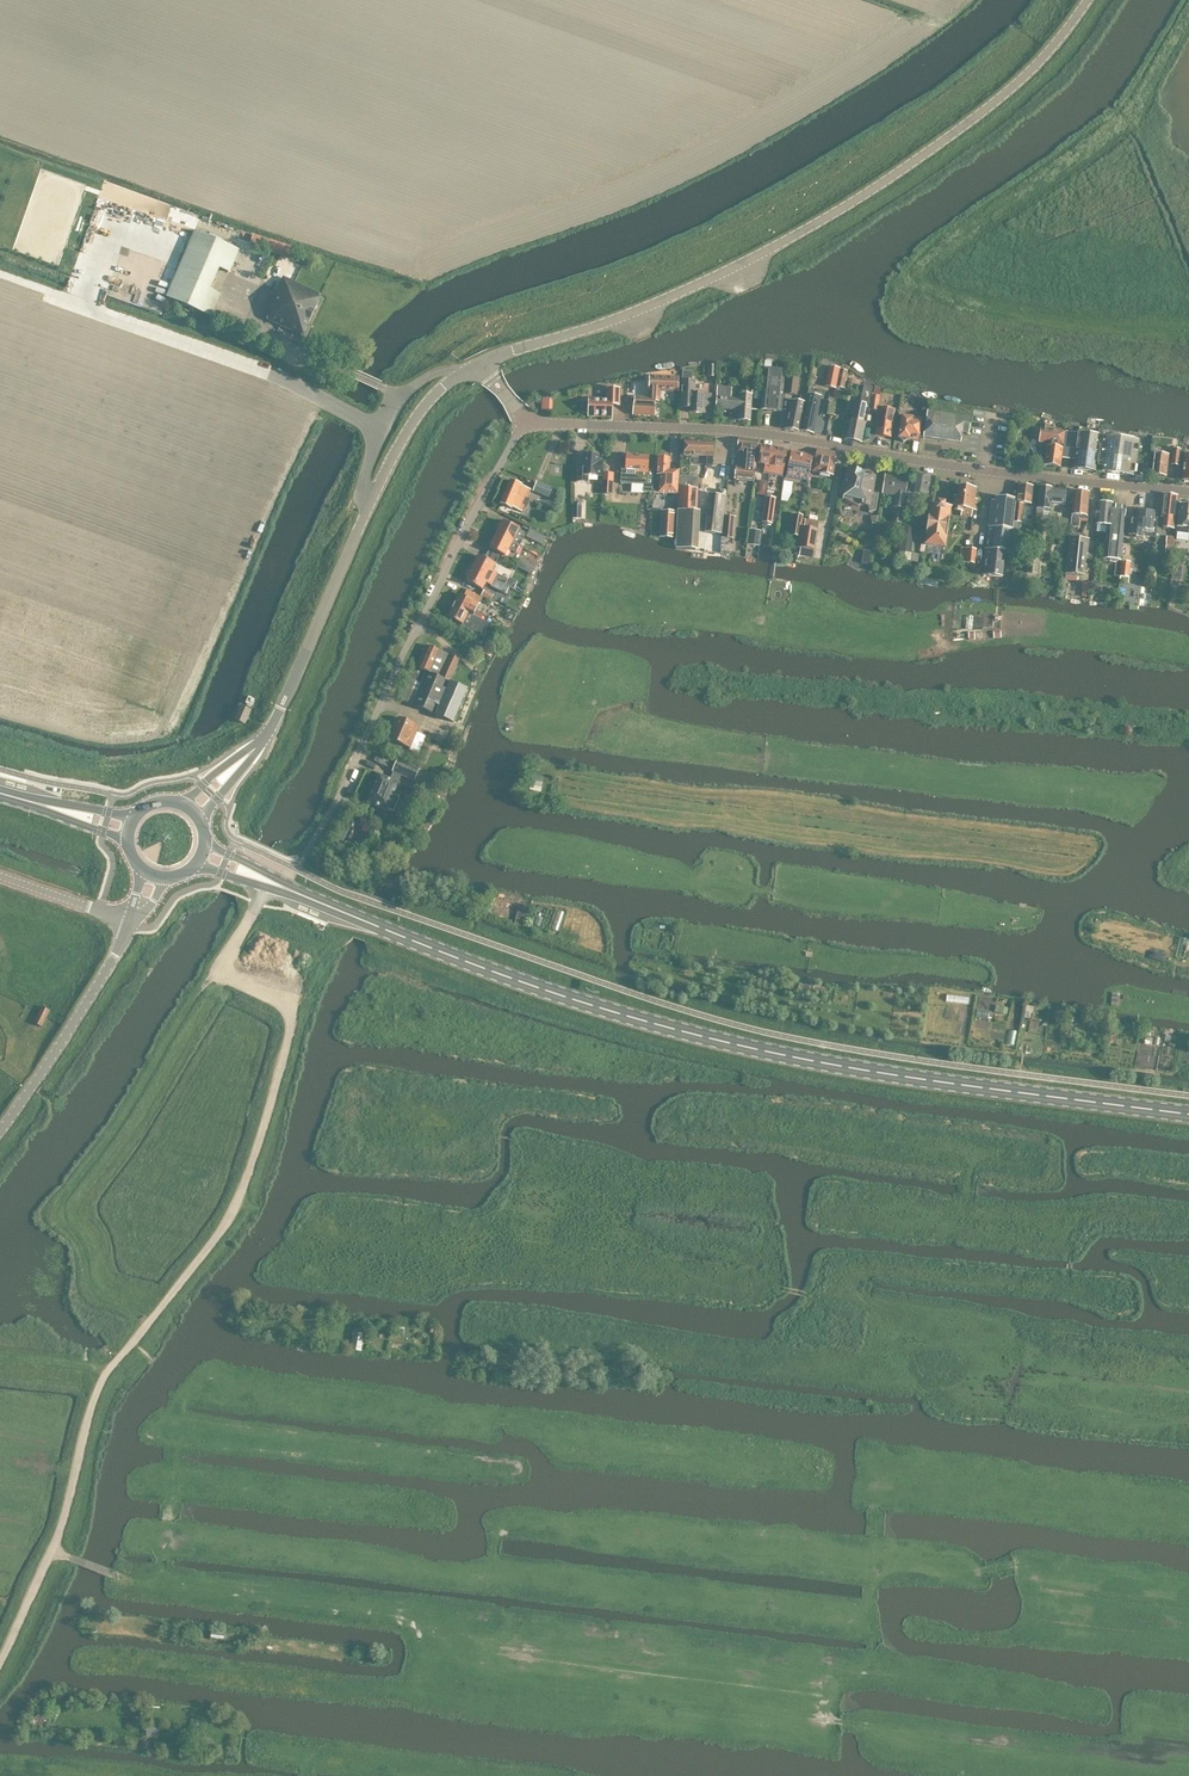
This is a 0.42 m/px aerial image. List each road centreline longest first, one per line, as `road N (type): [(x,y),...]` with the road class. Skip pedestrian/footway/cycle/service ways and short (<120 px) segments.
road 1 (primary): [(1188,1111),(873,1070),(744,1045),(604,1004),(304,895)]
road 2 (tertiary): [(481,361),(669,296),(851,202),(1010,87),(1086,0)]
road 3 (tertiary): [(1188,489),(984,468),(769,432),(524,420)]
road 4 (track): [(256,901),(225,967),(281,1003),(285,1047),(229,1212),(133,1340)]
road 5 (tertiary): [(228,771),(266,734),(407,428),(434,393),(481,361)]
road 6 (unclassified): [(524,420),(301,857)]
road 7 (track): [(105,1371),(57,1537),(0,1659)]
road 8 (tertiary): [(0,1129),(130,922)]

